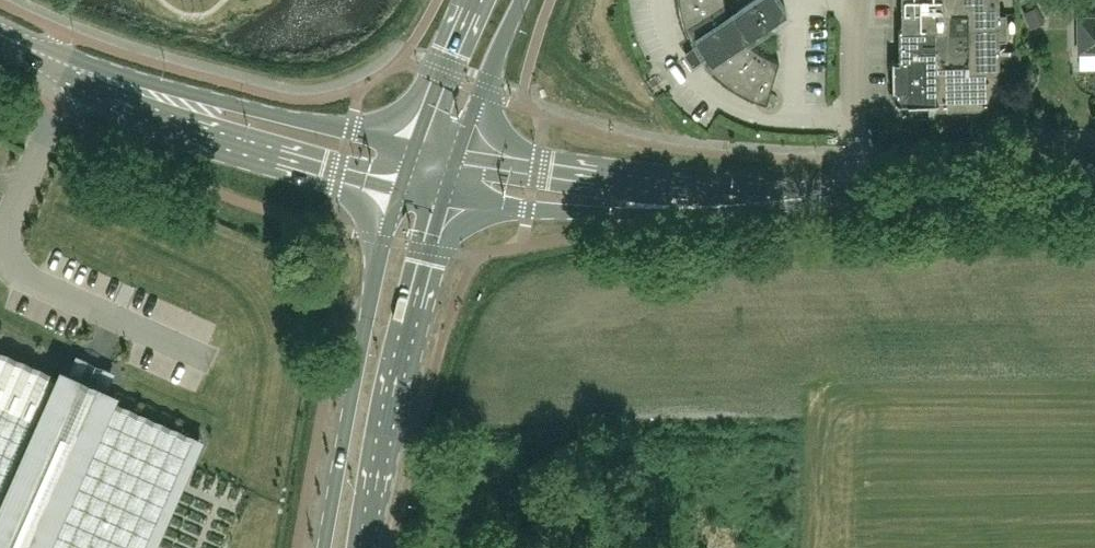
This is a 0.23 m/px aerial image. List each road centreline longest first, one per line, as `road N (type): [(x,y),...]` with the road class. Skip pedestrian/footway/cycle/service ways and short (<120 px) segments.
road 1 (secondary): [(404,187),(379,268),(326,547)]
road 2 (secondary): [(364,547),(403,340),(446,196)]
road 3 (tertiary): [(71,66),(159,117),(404,187)]
road 4 (tertiary): [(417,145),(71,66)]
road 5 (tertiary): [(446,196),(529,209),(680,212),(780,198)]
road 6 (tertiary): [(780,198),(459,155)]
road 7 (tertiary): [(858,193),(1094,177)]
road 8 (residential): [(858,193),(858,0)]
road 9 (secondary): [(459,155),(523,0)]
road 10 (secondary): [(476,0),(417,145)]

